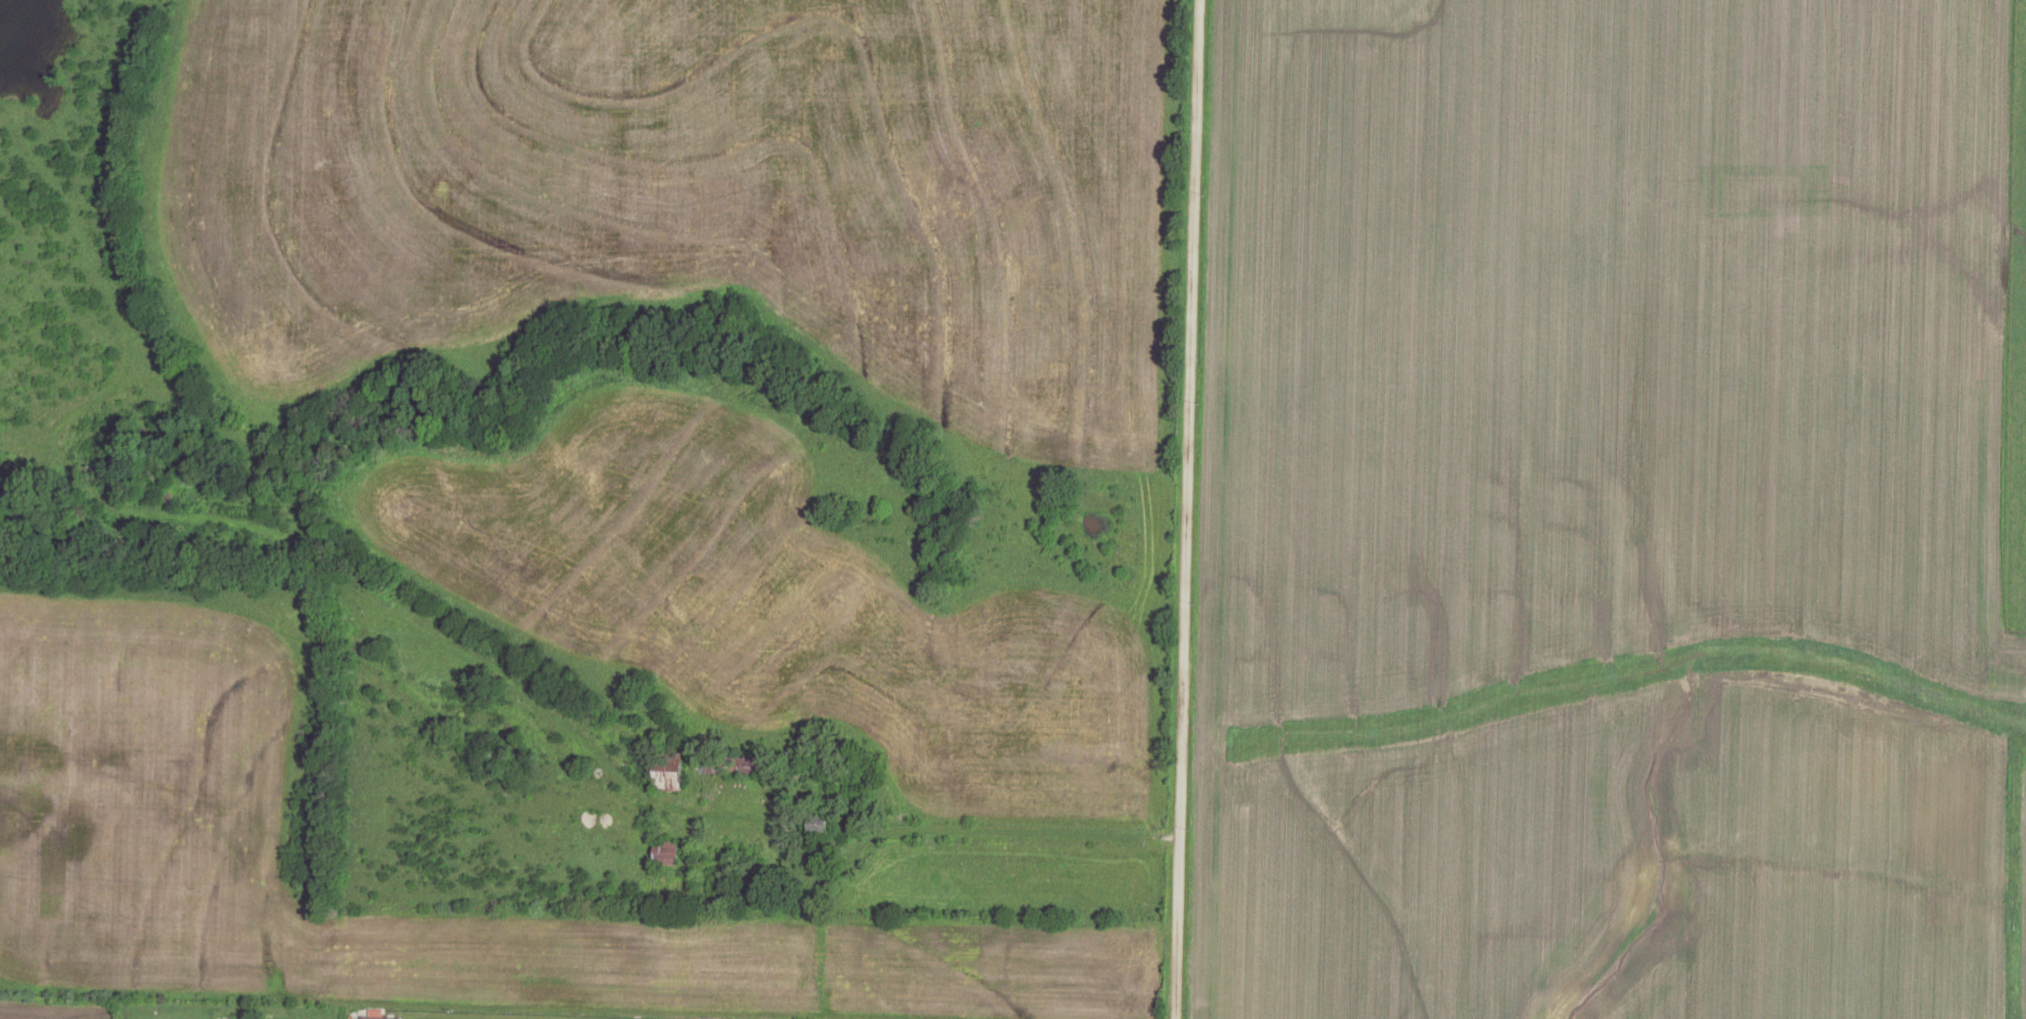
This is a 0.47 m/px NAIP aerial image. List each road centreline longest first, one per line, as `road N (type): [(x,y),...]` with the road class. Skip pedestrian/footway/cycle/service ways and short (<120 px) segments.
road 1 (residential): [(1170,1018),(1199,0)]

